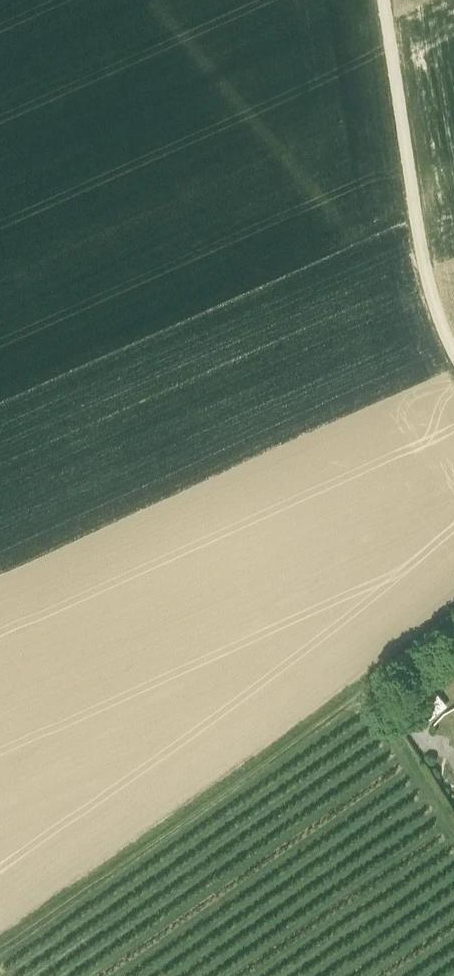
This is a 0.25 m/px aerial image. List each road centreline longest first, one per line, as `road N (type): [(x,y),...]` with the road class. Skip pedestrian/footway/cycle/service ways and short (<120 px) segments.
road 1 (track): [(453,611),(359,687),(0,939)]
road 2 (unclassified): [(453,349),(432,297),(386,0)]

